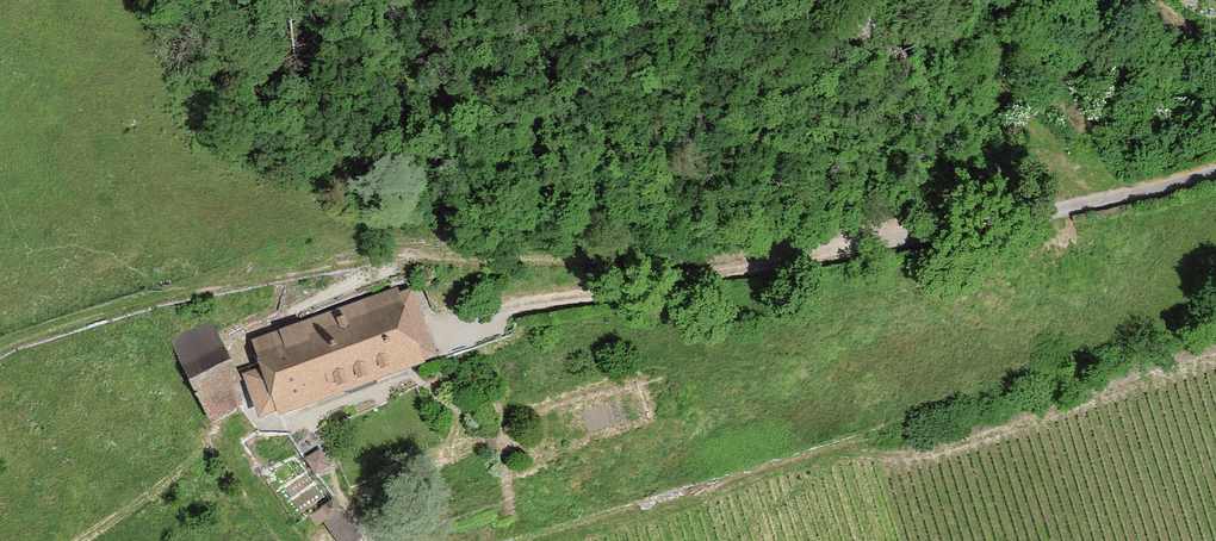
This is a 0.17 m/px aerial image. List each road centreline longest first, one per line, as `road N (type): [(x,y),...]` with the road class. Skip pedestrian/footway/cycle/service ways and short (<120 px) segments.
road 1 (track): [(1215,174),(451,329)]
road 2 (track): [(1215,365),(963,442)]
road 3 (track): [(1028,216),(1043,179),(1043,148),(998,97)]

